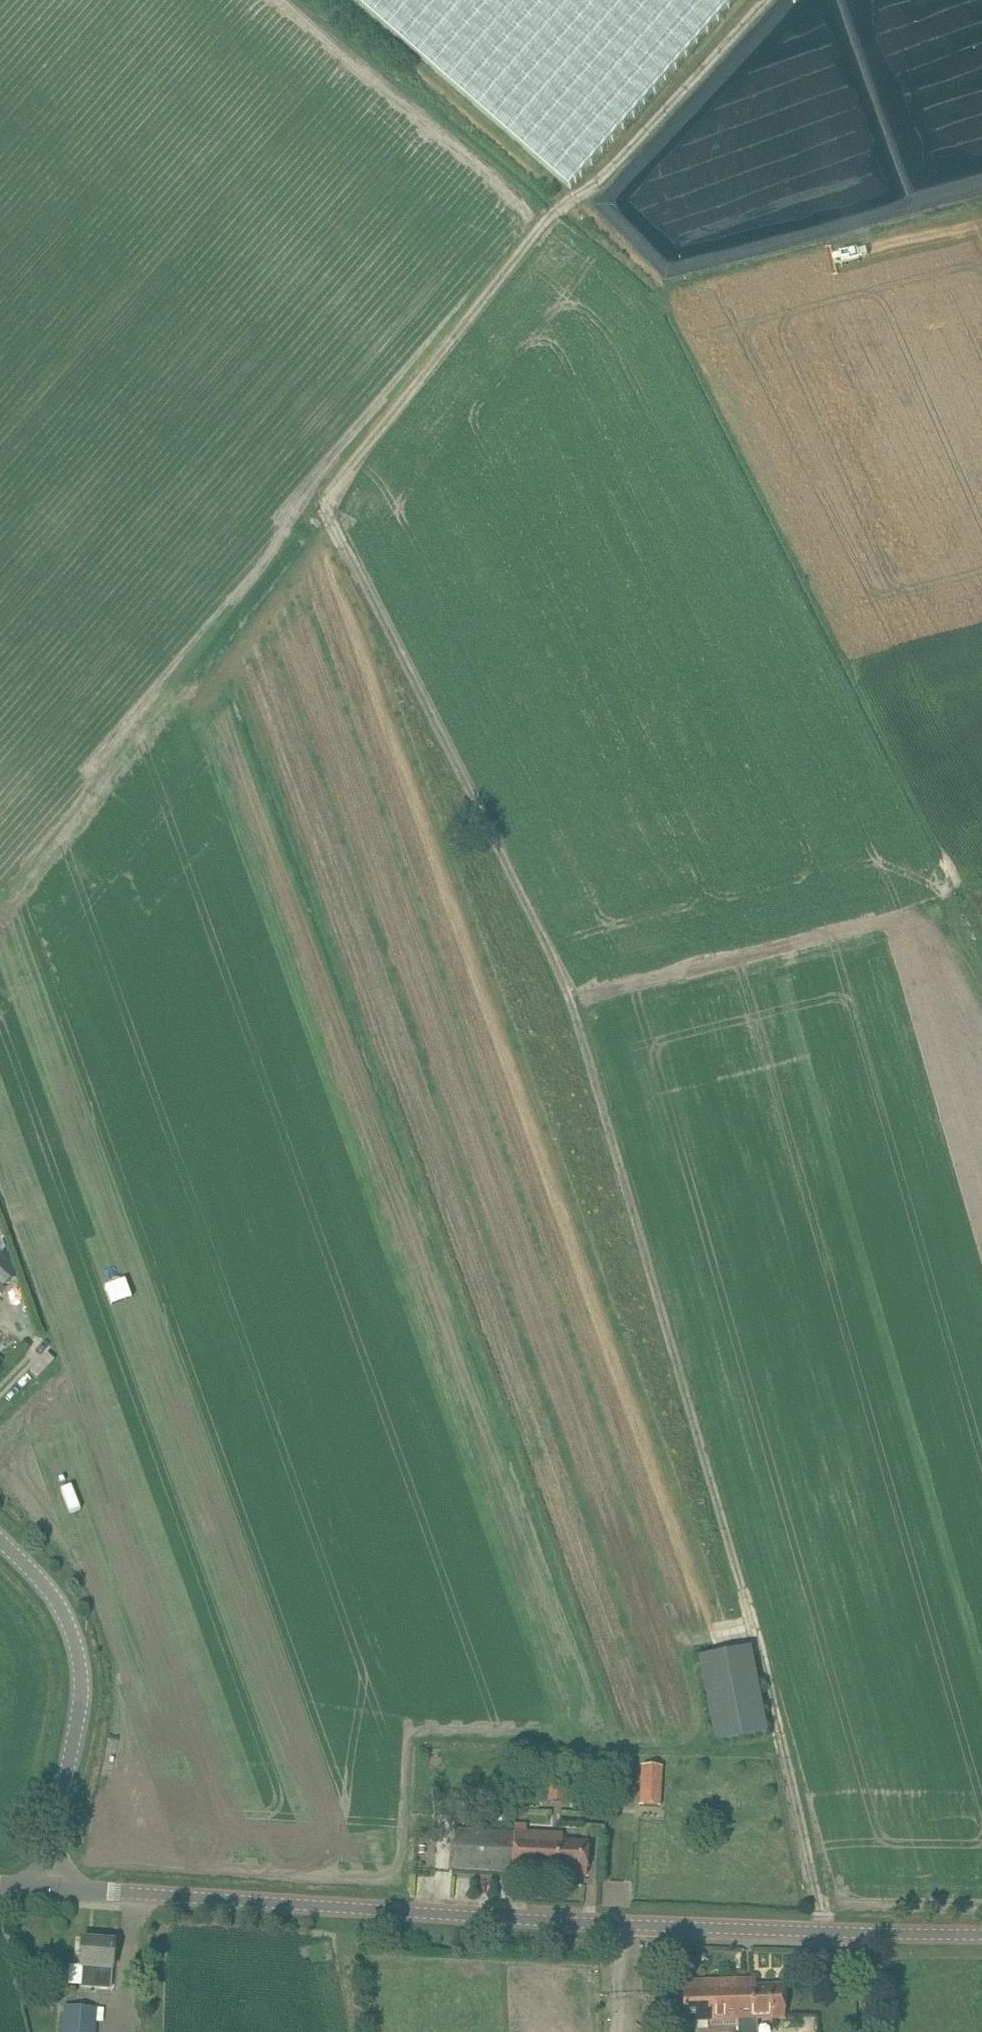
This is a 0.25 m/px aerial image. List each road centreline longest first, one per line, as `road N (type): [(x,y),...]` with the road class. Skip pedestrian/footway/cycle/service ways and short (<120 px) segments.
road 1 (unclassified): [(981,1932),(586,1922),(49,1887)]
road 2 (unclassified): [(49,1887),(81,1670),(49,1591),(0,1538)]

